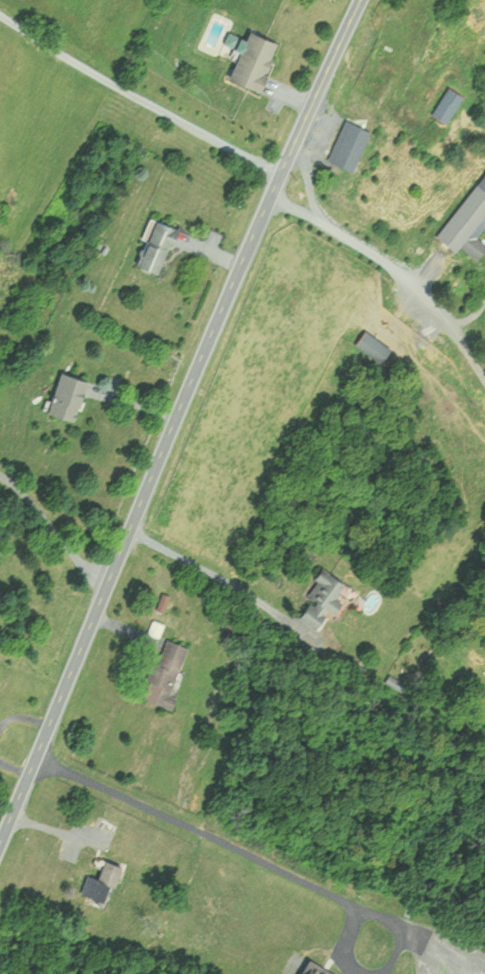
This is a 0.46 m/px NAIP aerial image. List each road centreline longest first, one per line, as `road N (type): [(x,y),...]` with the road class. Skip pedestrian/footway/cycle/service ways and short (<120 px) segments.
road 1 (tertiary): [(0,845),(222,307),(360,0)]

